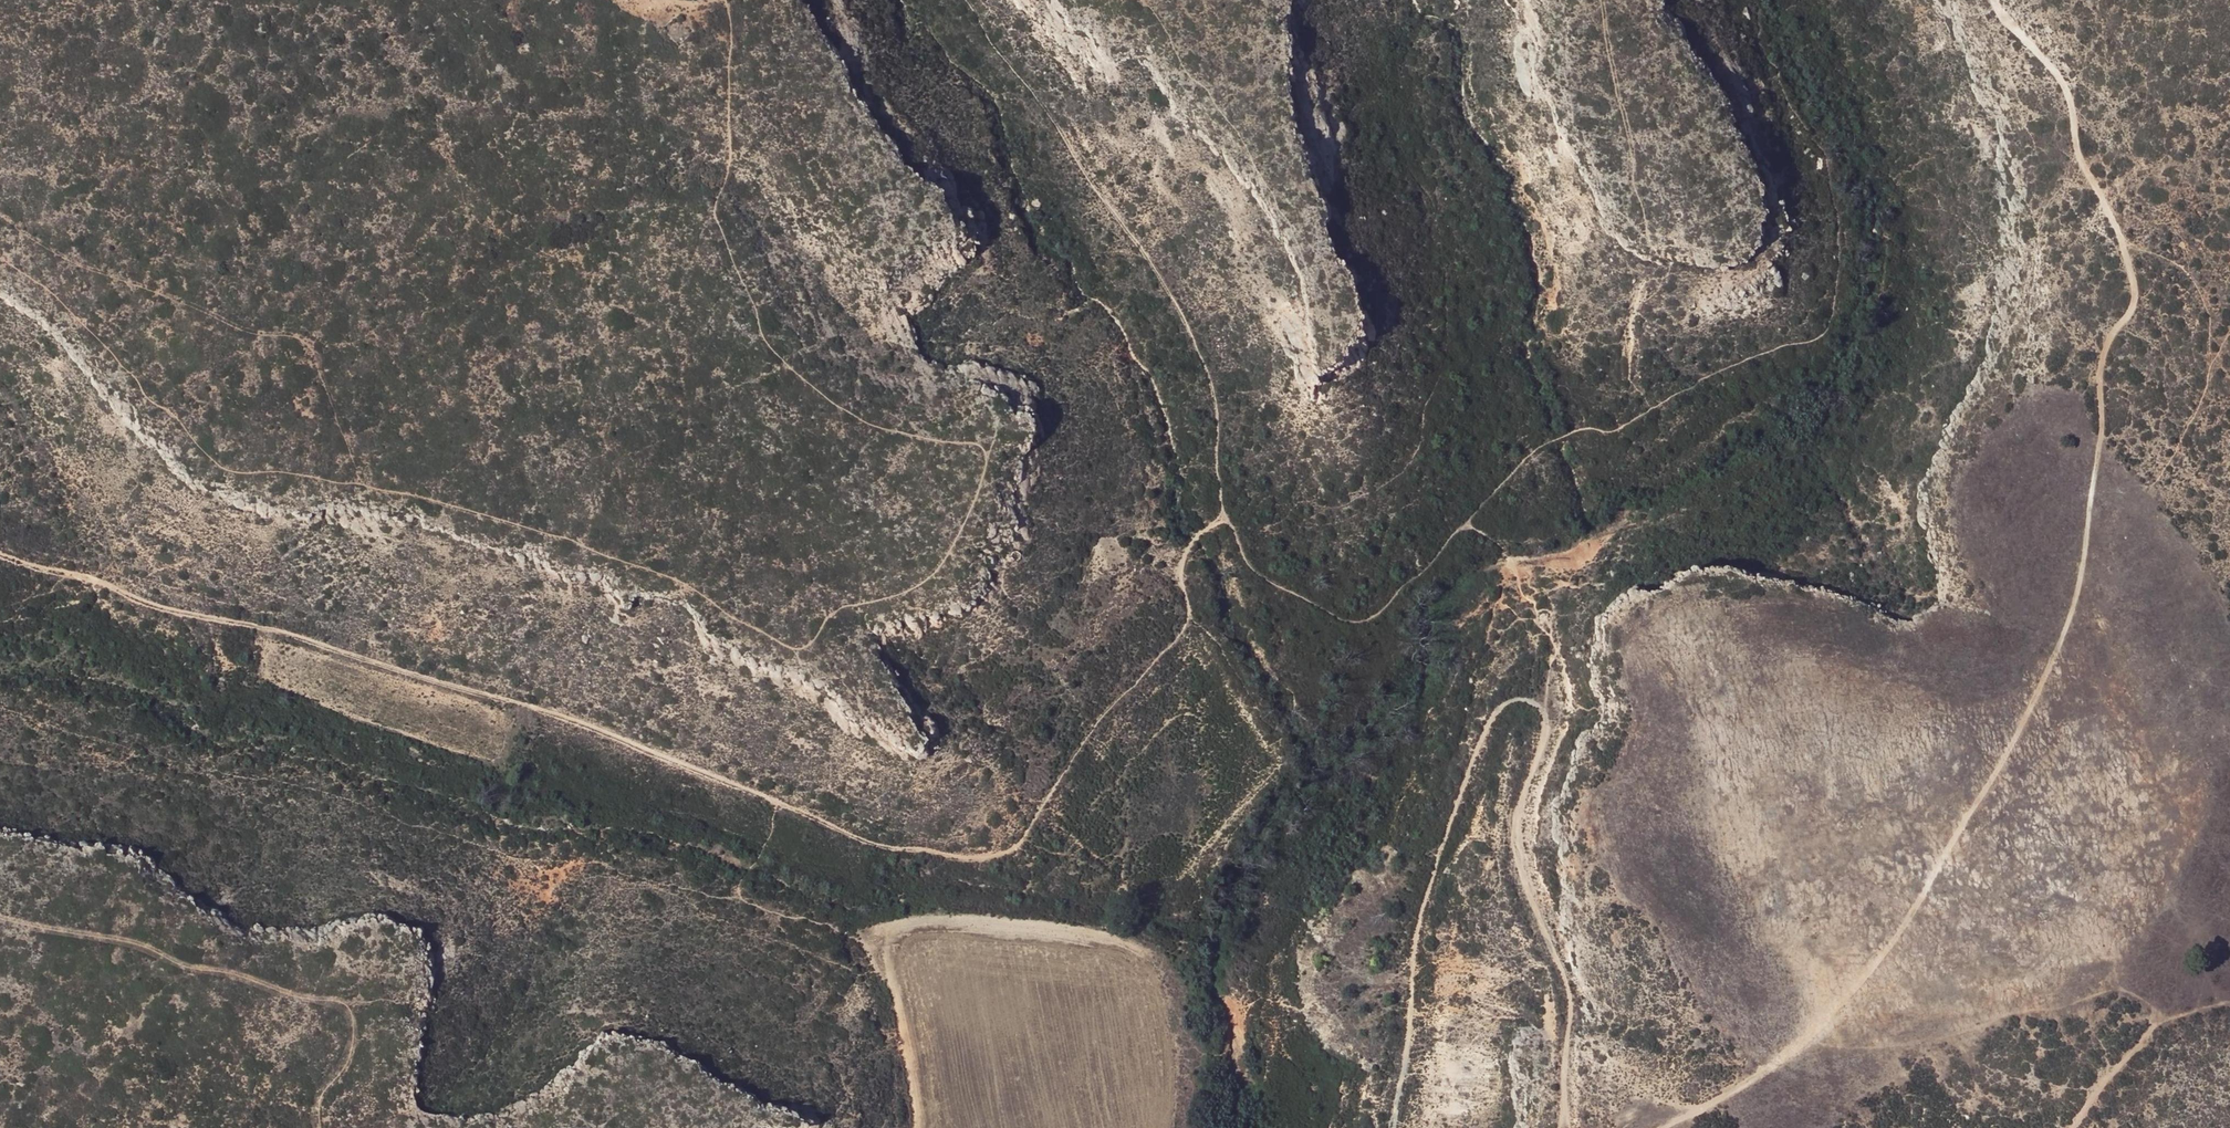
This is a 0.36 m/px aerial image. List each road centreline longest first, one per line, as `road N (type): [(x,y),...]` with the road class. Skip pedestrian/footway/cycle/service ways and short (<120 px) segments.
road 1 (track): [(1654,1127),(1832,1009),(1955,851),(2083,583),(2103,341),(2135,309),(2121,239),(2080,168),(2068,87),(1998,0)]
road 2 (track): [(1037,838),(1012,856),(891,852),(573,727),(0,552)]
road 3 (track): [(1391,1127),(1412,924),(1479,750),(1504,707),(1528,706),(1549,724),(1522,858),(1569,1006),(1576,1127)]
road 4 (track): [(0,911),(117,930),(206,972),(335,999),(351,1015),(355,1055),(321,1086),(313,1111),(318,1127)]
road 5 (track): [(0,206),(50,254),(135,291),(295,330),(325,363),(361,483)]
road 6 (track): [(2072,1127),(2156,1020),(2229,1001)]

